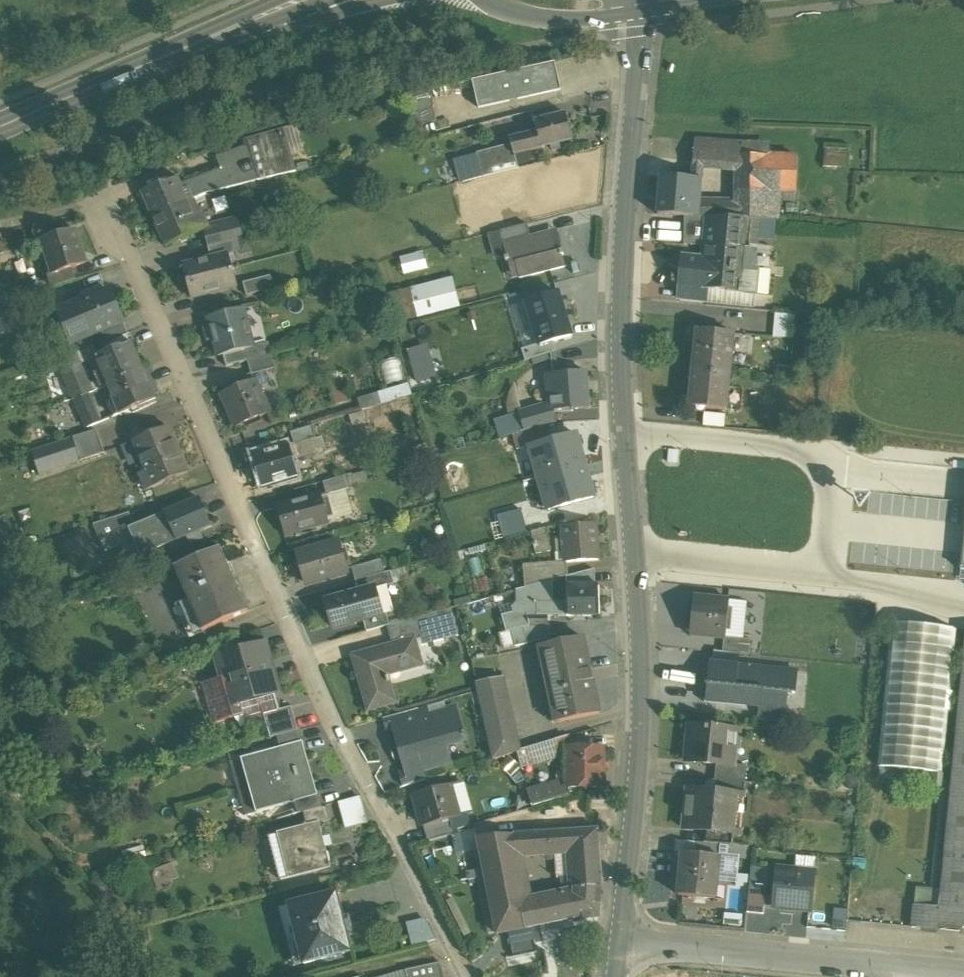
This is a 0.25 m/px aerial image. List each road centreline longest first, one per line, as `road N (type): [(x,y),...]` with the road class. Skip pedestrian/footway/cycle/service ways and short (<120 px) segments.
road 1 (tertiary): [(619,942),(640,709),(619,308),(644,1)]
road 2 (residential): [(467,976),(332,721),(103,205)]
road 3 (tertiary): [(619,942),(963,975)]
road 4 (track): [(0,789),(151,976)]
road 5 (secondary): [(0,127),(155,60)]
road 6 (secondary): [(486,0),(562,22),(644,1)]
road 7 (secondary): [(274,0),(155,60)]
road 8 (secondary): [(155,60),(278,19)]

